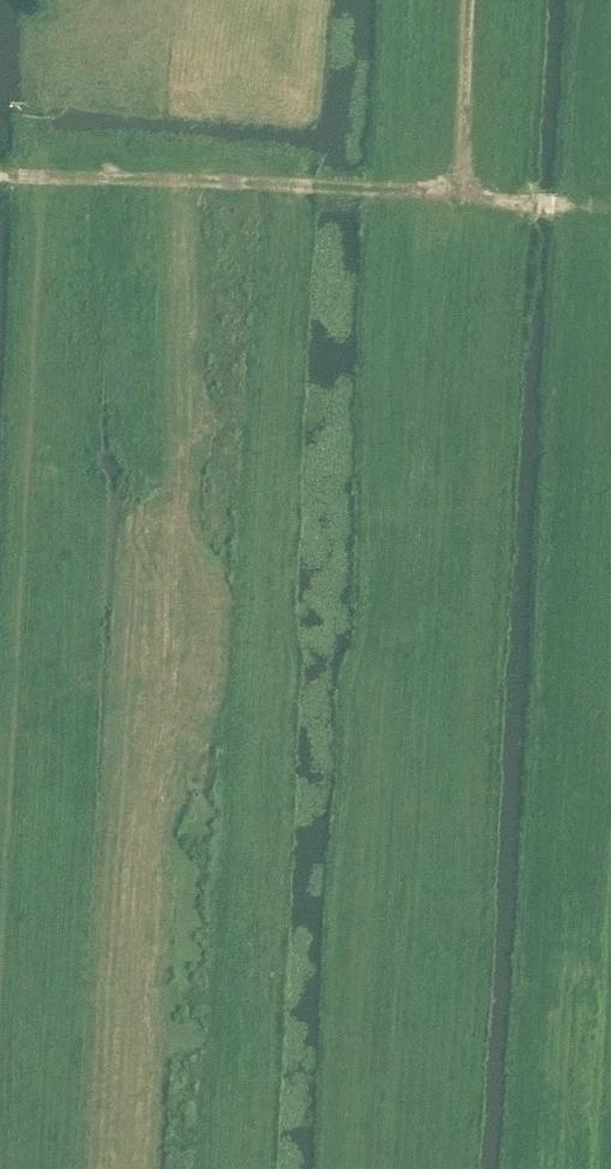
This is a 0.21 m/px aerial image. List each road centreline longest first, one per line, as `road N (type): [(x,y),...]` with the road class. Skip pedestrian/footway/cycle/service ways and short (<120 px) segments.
road 1 (track): [(378,192),(610,207)]
road 2 (track): [(468,0),(459,192)]

